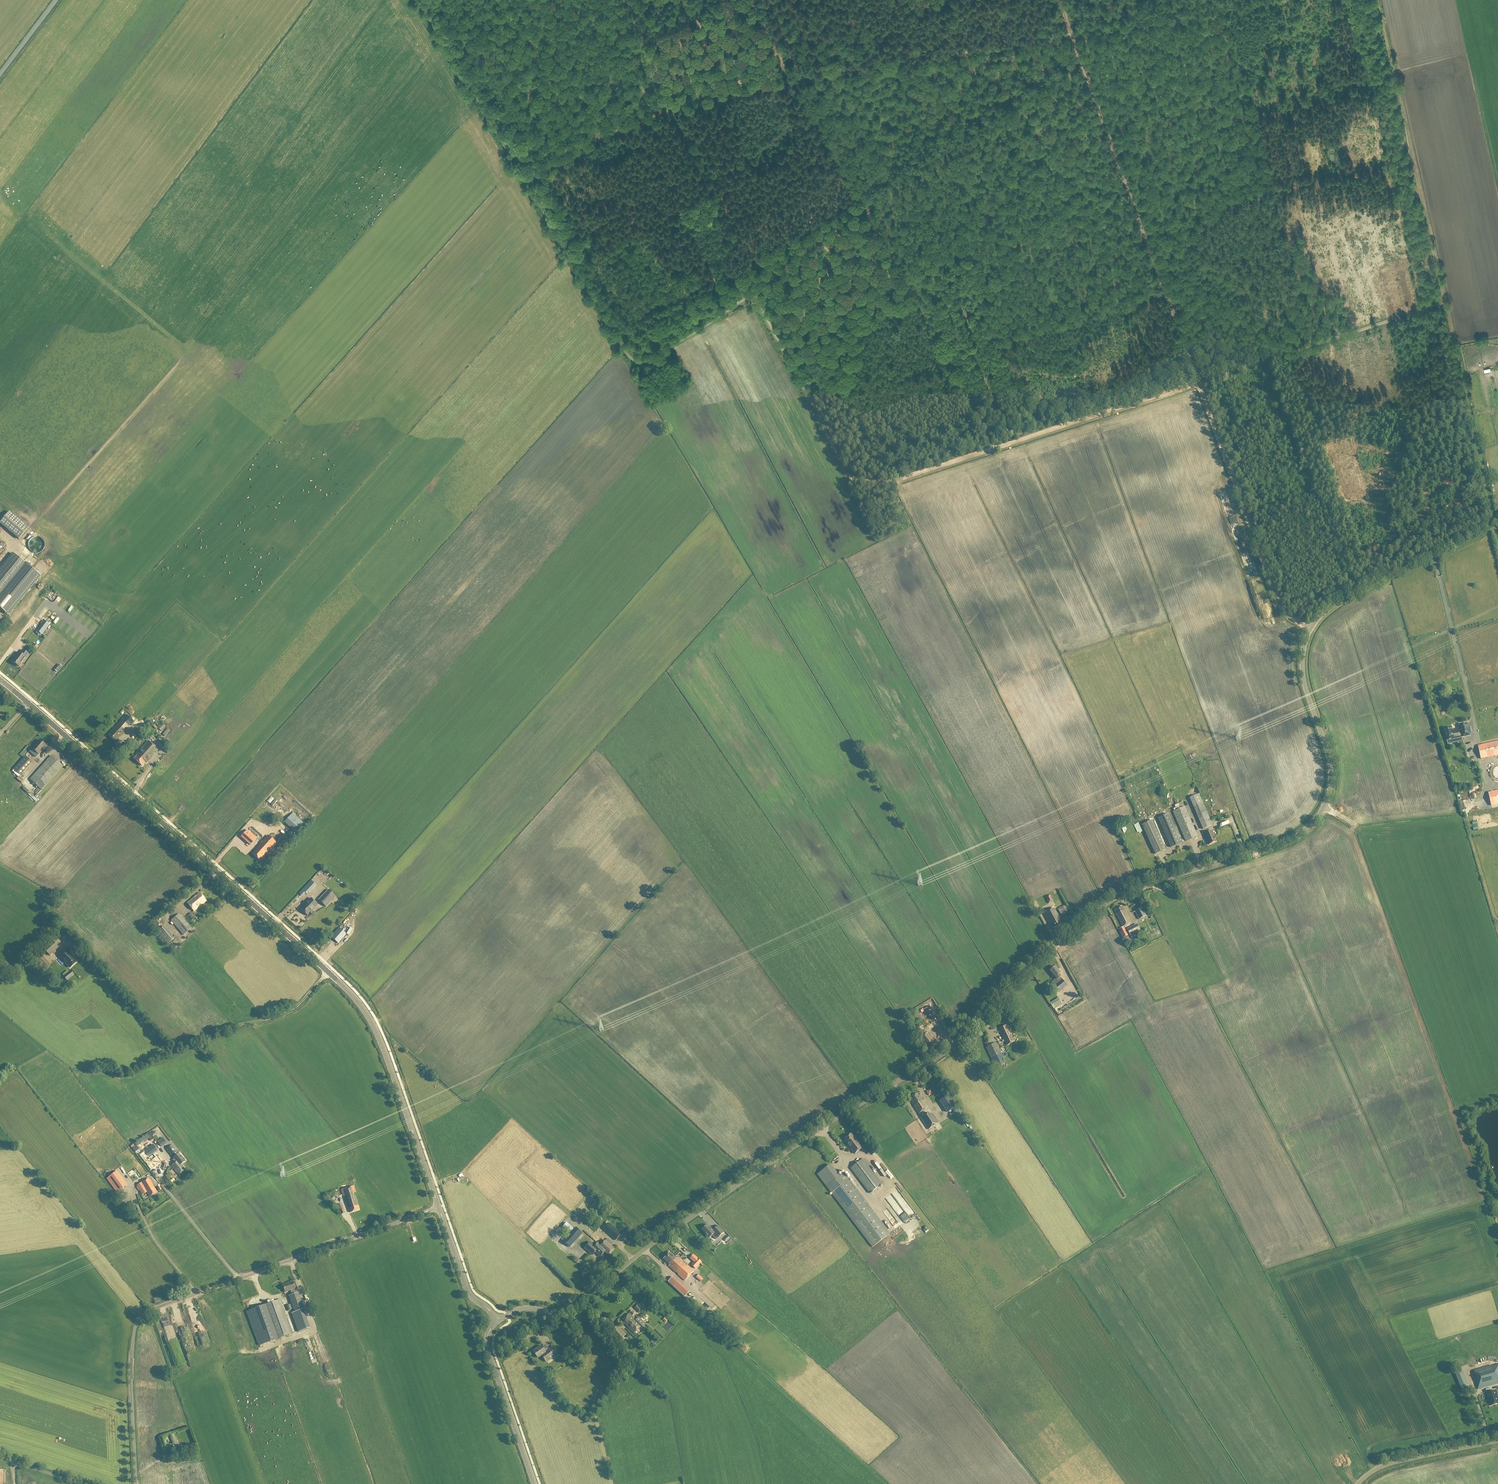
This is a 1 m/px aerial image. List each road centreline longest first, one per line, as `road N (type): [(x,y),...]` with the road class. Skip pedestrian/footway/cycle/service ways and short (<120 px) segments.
road 1 (unclassified): [(498,1321),(522,1309),(569,1308),(785,1153),(942,1055),(1107,903),(1305,830),(1320,813),(1330,779),(1303,681),(1310,630),(1345,598),(1497,518)]
road 2 (tertiary): [(439,1208),(359,1004),(0,681)]
road 3 (track): [(1198,382),(892,482),(869,482),(840,464),(753,294)]
road 4 (track): [(753,294),(634,367),(417,0)]
road 5 (unclassified): [(135,1483),(130,1361),(145,1313),(439,1208)]
road 6 (track): [(1495,520),(1411,153)]
road 7 (track): [(64,938),(173,1052),(283,1016),(327,973)]
road 8 (track): [(1163,284),(1140,302),(1003,340),(959,256),(904,274)]
road 9 (track): [(1411,153),(1232,201),(1185,247),(1155,262)]
road 10 (track): [(792,80),(1073,36)]
road 11 (track): [(1310,630),(1278,602),(1198,382)]
road 12 (track): [(859,195),(1079,55)]
road 13 (track): [(1445,302),(1198,382)]
road 14 (track): [(1079,55),(1155,262)]
road 15 (track): [(904,274),(868,217),(753,294)]
road 16 (track): [(904,274),(994,449)]
road 17 (tertiary): [(534,1483),(486,1348),(498,1321)]
road 18 (track): [(1377,0),(1411,153)]
road 19 (unclassified): [(1358,1483),(1392,1463),(1497,1441)]
road 20 (track): [(792,80),(859,195)]
road 21 (tertiary): [(498,1321),(467,1292),(439,1208)]

